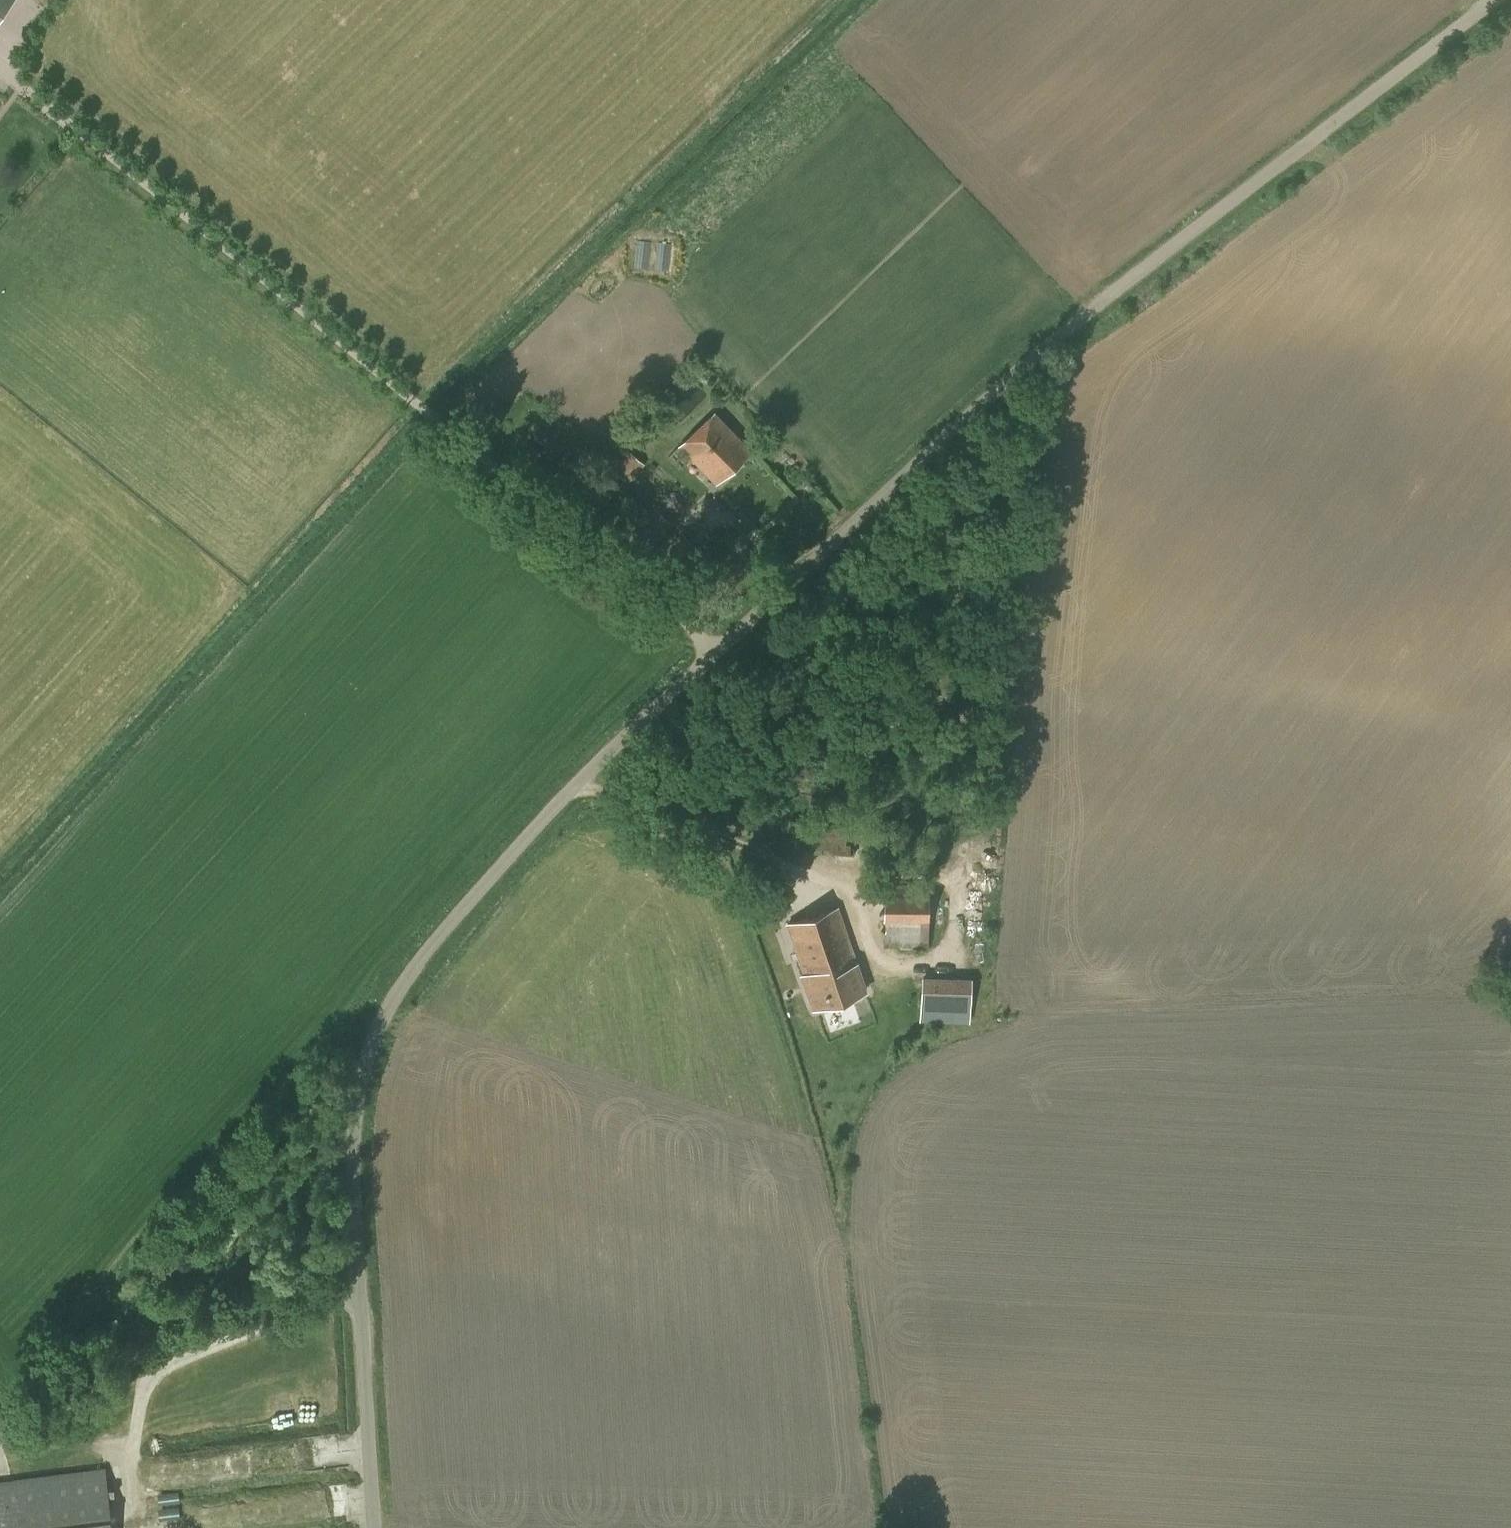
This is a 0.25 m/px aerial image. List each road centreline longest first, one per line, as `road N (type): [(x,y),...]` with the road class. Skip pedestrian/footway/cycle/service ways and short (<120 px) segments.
road 1 (unclassified): [(364,1527),(337,1173),(344,1097),(375,1007),(399,967),(709,645),(1071,313),(1483,0)]

